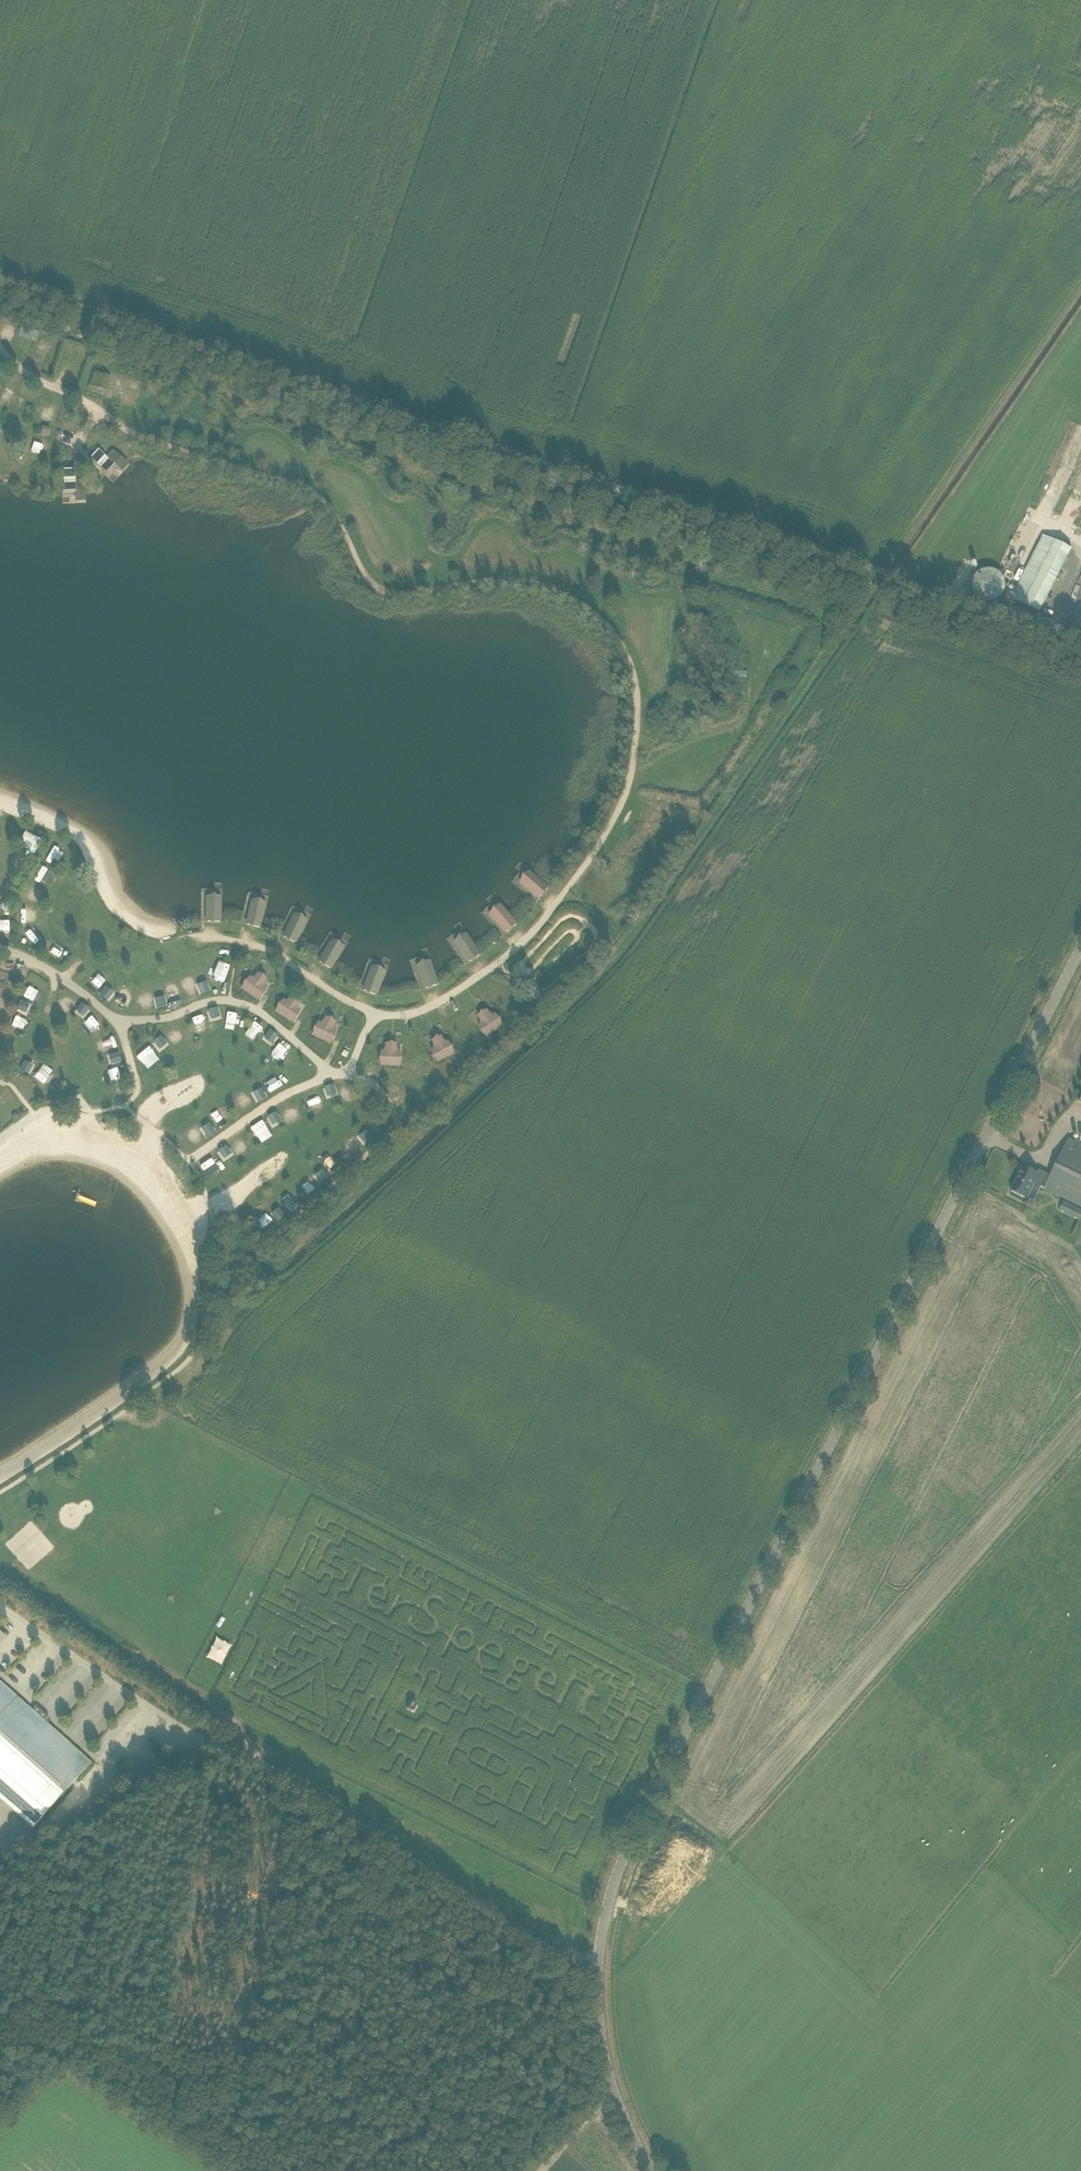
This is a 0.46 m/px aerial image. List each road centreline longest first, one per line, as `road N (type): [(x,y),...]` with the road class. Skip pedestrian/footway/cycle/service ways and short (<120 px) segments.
road 1 (tertiary): [(590,1966),(607,1889),(1080,938)]
road 2 (unclassified): [(590,1966),(229,1750)]
road 3 (track): [(229,1750),(0,1877)]
road 4 (tertiary): [(654,2170),(616,2105),(590,1966)]

